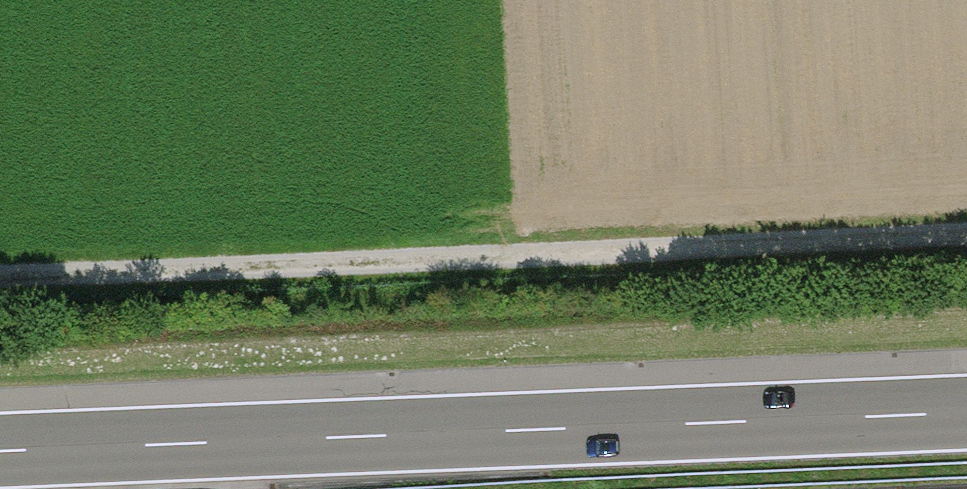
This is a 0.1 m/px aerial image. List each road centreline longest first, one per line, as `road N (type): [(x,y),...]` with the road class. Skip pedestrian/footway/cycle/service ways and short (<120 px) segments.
road 1 (track): [(0,288),(966,239)]
road 2 (motorway): [(966,412),(0,452)]

